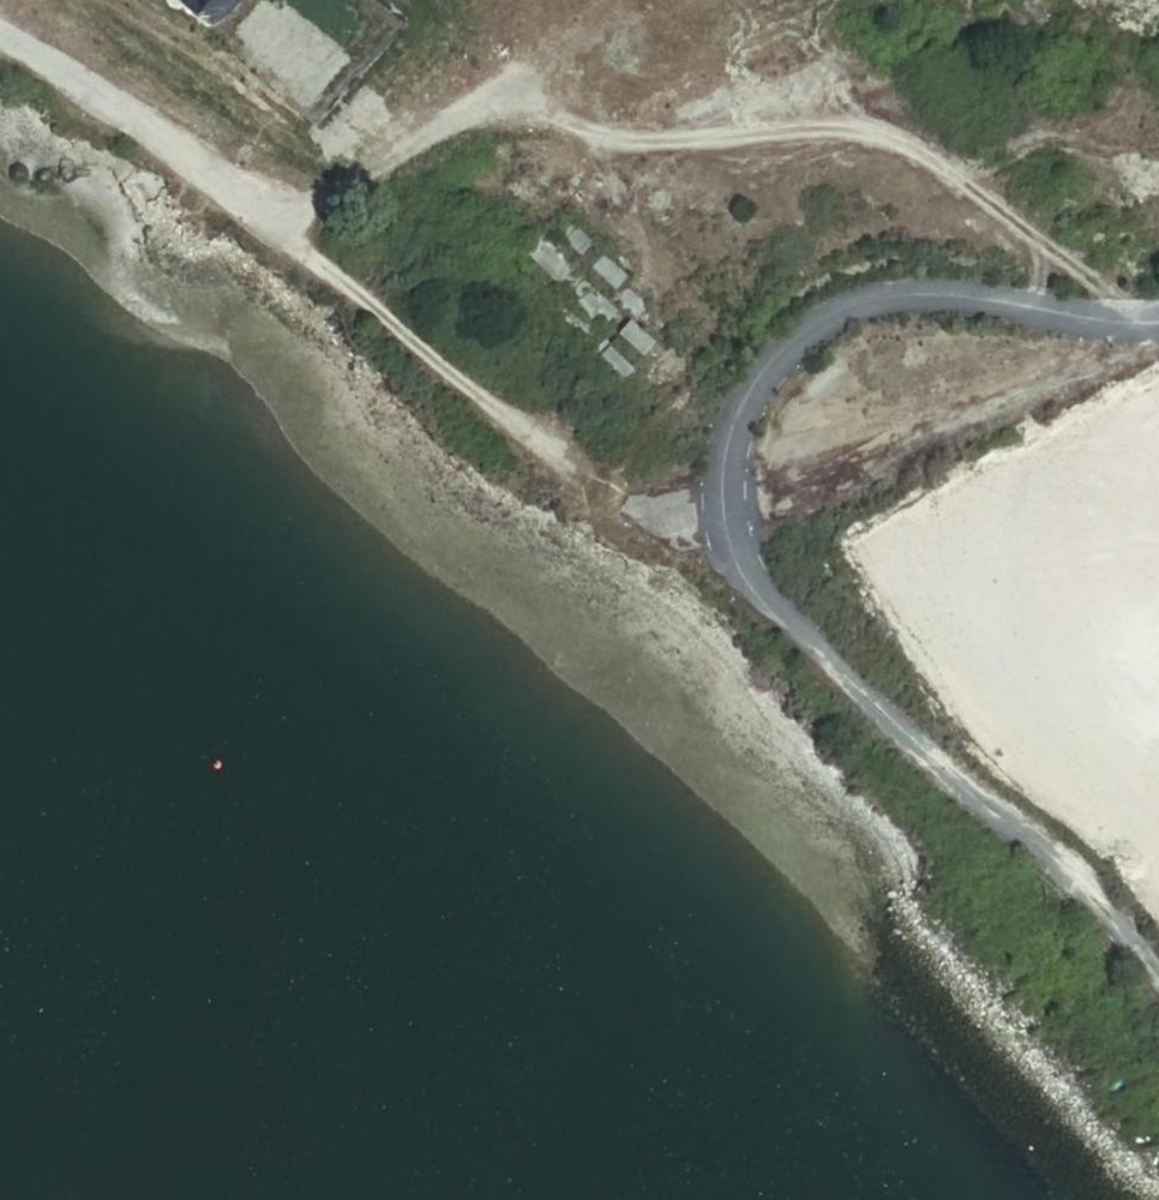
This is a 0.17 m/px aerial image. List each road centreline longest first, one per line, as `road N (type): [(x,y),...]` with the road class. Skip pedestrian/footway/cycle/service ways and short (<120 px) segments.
road 1 (track): [(0,62),(209,186),(420,338),(573,468)]

